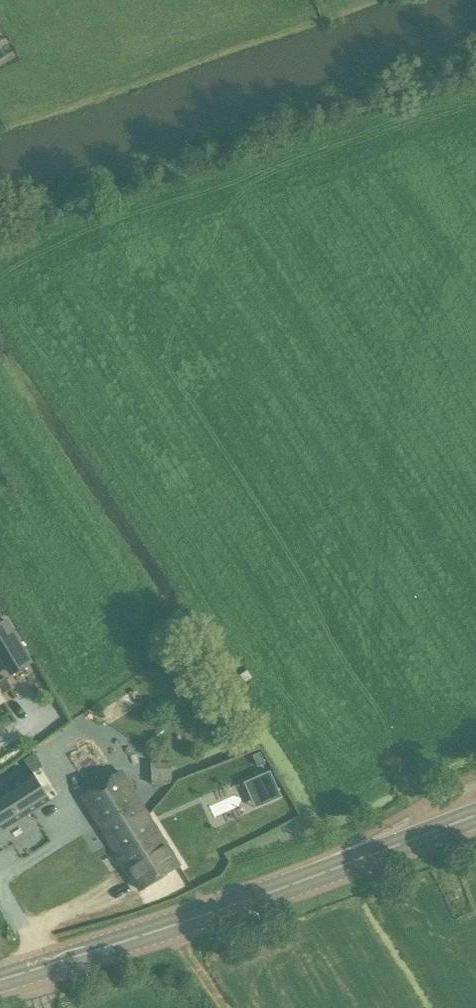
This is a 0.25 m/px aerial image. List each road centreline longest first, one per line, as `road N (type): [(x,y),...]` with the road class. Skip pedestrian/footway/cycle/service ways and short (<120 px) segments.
road 1 (primary): [(0,985),(154,937),(475,815)]

